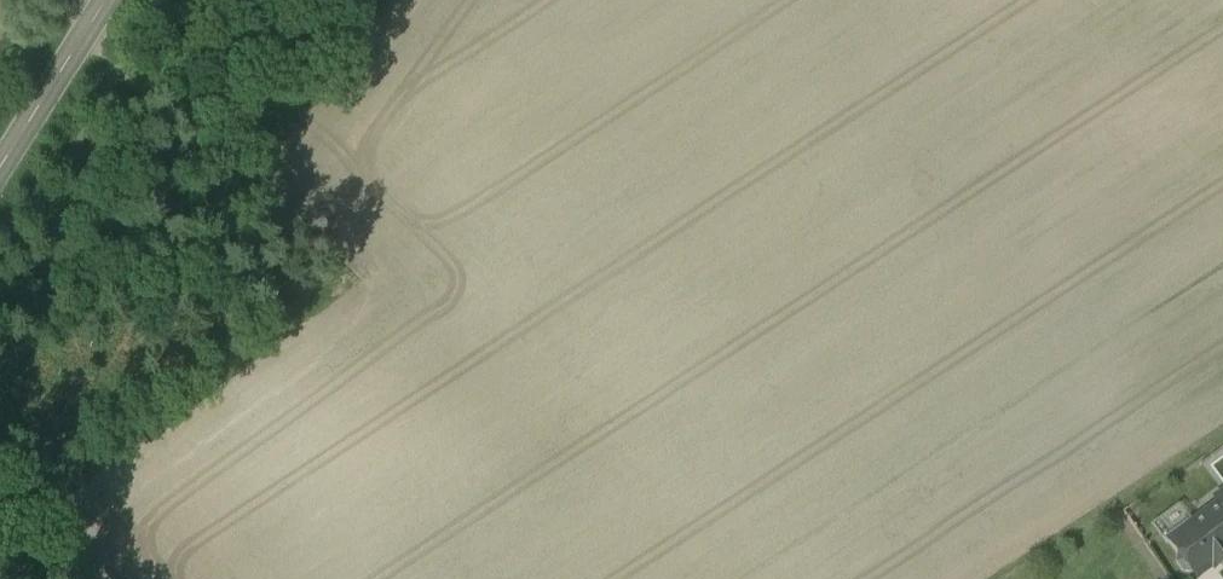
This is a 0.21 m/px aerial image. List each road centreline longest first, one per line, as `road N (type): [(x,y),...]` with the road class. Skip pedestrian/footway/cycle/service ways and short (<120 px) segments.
road 1 (tertiary): [(108,0),(0,171)]

